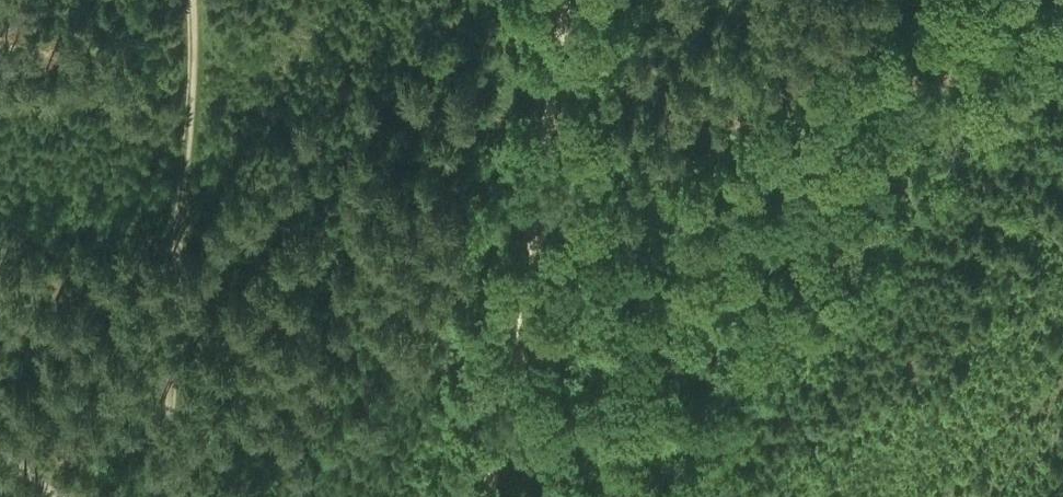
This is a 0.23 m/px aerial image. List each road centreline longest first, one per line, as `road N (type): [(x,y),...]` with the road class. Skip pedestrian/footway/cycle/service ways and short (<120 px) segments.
road 1 (track): [(490,496),(571,0)]
road 2 (track): [(192,0),(172,496)]

